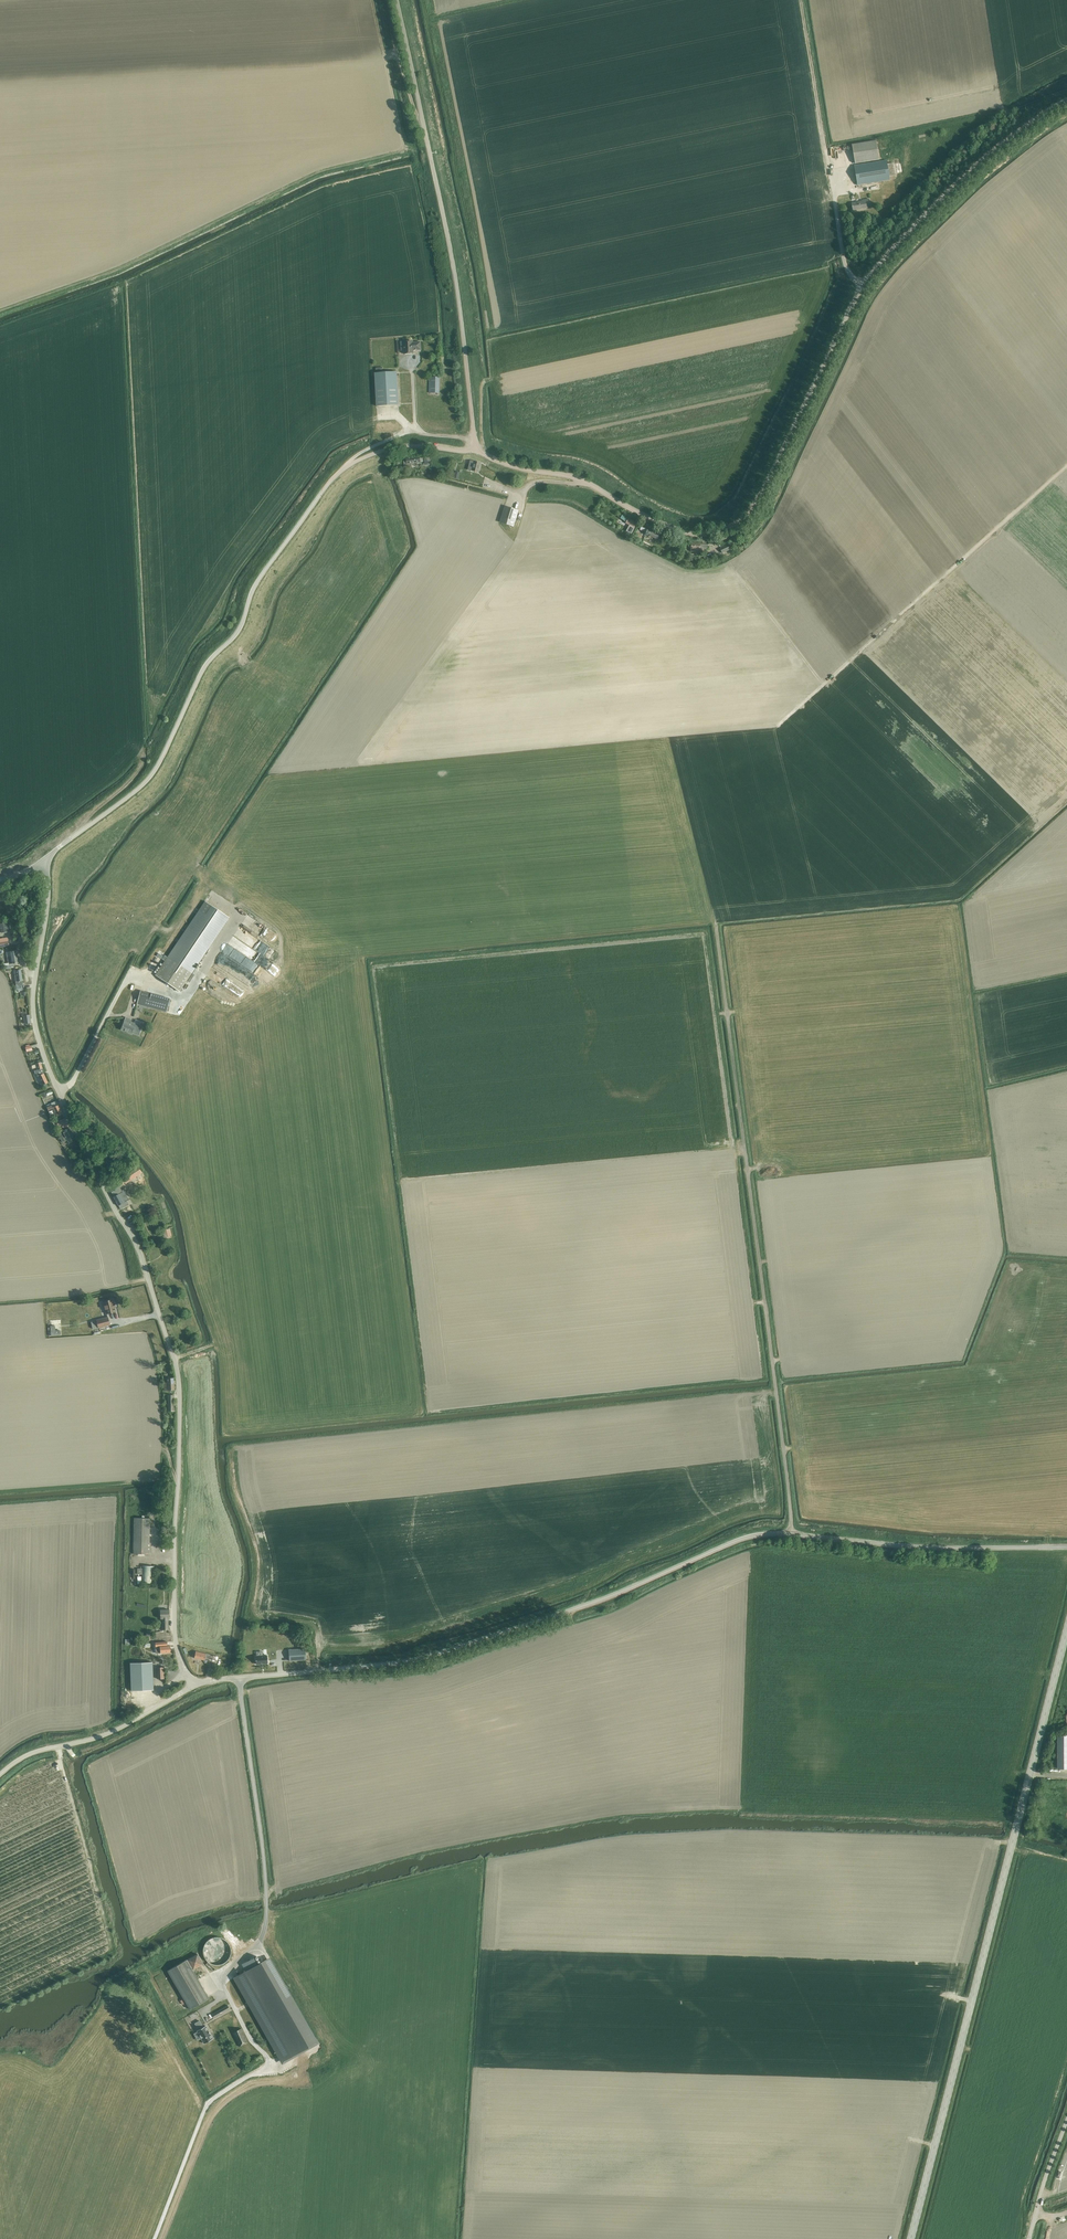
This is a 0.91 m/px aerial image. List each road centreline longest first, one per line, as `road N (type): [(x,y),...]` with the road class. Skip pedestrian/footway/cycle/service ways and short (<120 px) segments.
road 1 (tertiary): [(194,1683),(408,1662),(585,1605),(758,1535),(1066,1547)]
road 2 (tertiary): [(194,1683),(175,1636),(178,1379),(133,1239),(40,1044),(33,994),(48,898),(43,861)]
road 3 (tertiary): [(474,451),(587,482),(687,533),(730,527),(756,503),(876,268),(996,149),(1066,100)]
road 4 (tertiary): [(43,861),(147,782),(204,667),(237,634),(260,576),(347,467),(393,448),(474,451)]
road 5 (tertiary): [(912,2238),(1066,1633)]
road 6 (track): [(794,1534),(716,919)]
road 7 (tertiary): [(474,451),(456,254),(397,0)]
road 8 (track): [(779,726),(1066,466)]
road 9 (track): [(263,2053),(268,2067),(208,2104),(154,2238)]
road 10 (tertiary): [(0,1776),(32,1753),(121,1727),(194,1683)]
road 11 (unclassified): [(1029,2238),(1066,2119)]

